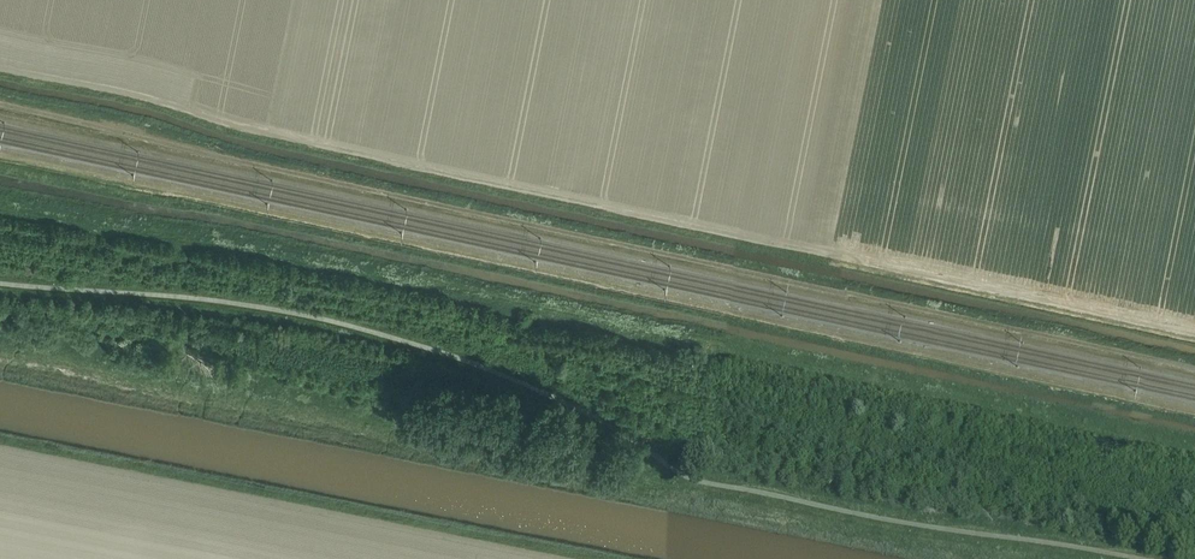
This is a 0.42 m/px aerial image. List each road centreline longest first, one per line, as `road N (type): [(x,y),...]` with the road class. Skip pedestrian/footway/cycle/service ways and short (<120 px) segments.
road 1 (track): [(1194,369),(268,174),(0,106)]

